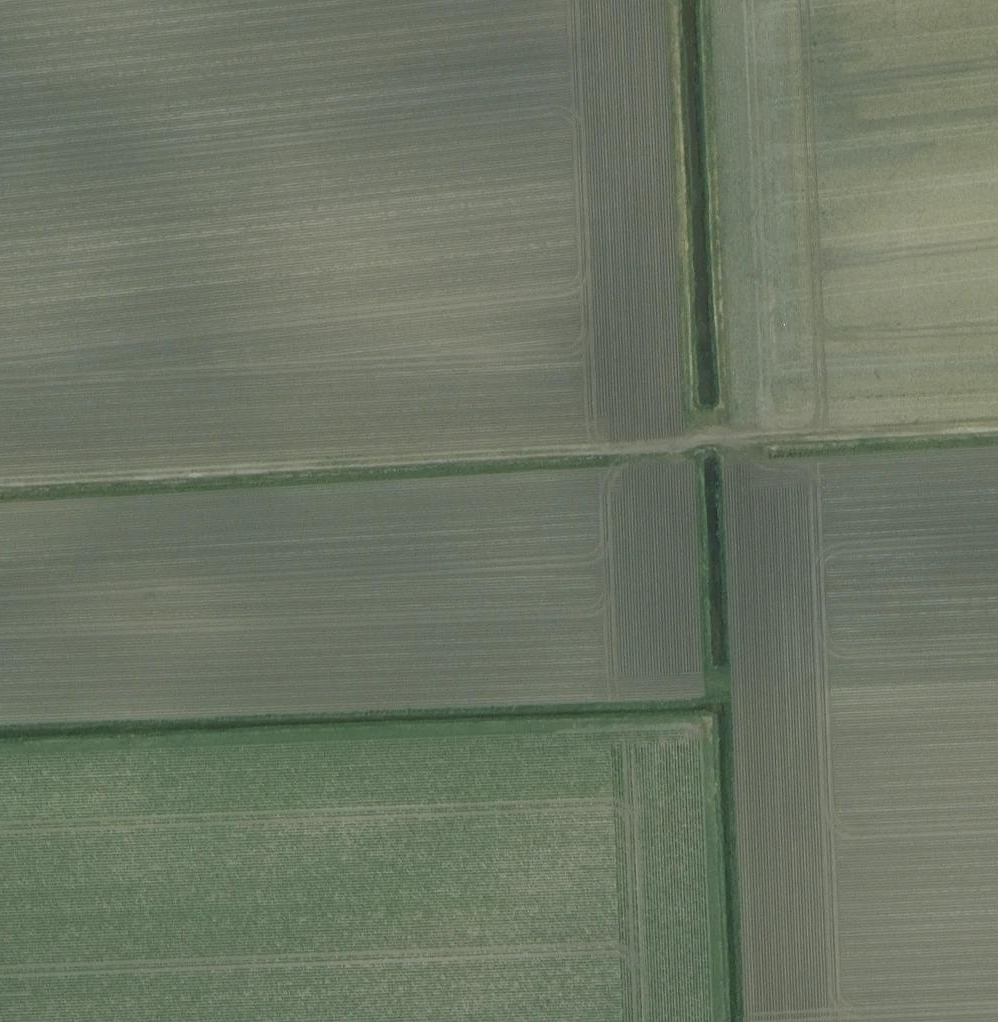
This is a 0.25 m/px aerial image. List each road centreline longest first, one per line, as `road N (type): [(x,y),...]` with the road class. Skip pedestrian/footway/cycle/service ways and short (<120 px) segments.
road 1 (track): [(0,480),(997,431)]

